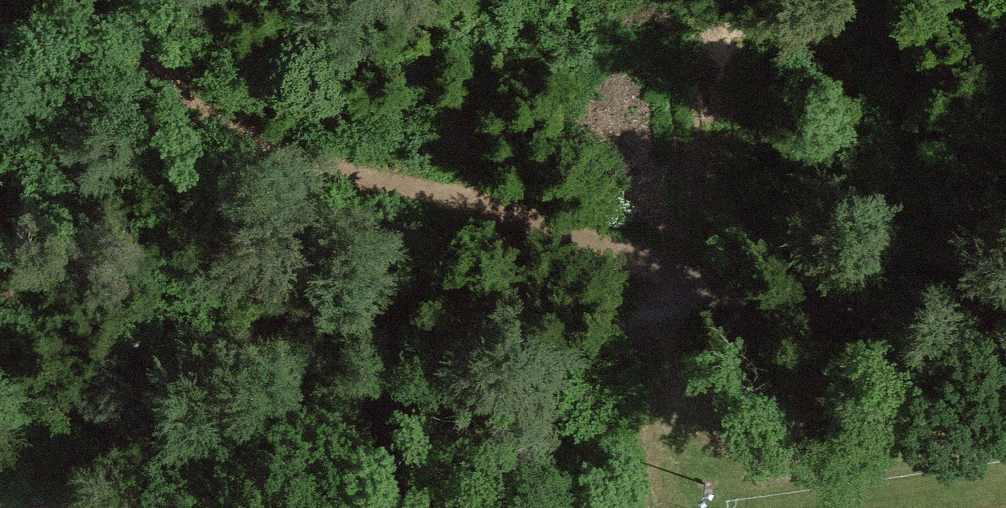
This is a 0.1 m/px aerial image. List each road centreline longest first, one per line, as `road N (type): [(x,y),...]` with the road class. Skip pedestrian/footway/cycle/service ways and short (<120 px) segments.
road 1 (track): [(1005,325),(771,299),(701,300),(625,321),(244,482),(103,507)]
road 2 (track): [(157,0),(153,16),(178,80),(279,165),(641,251),(701,300)]

